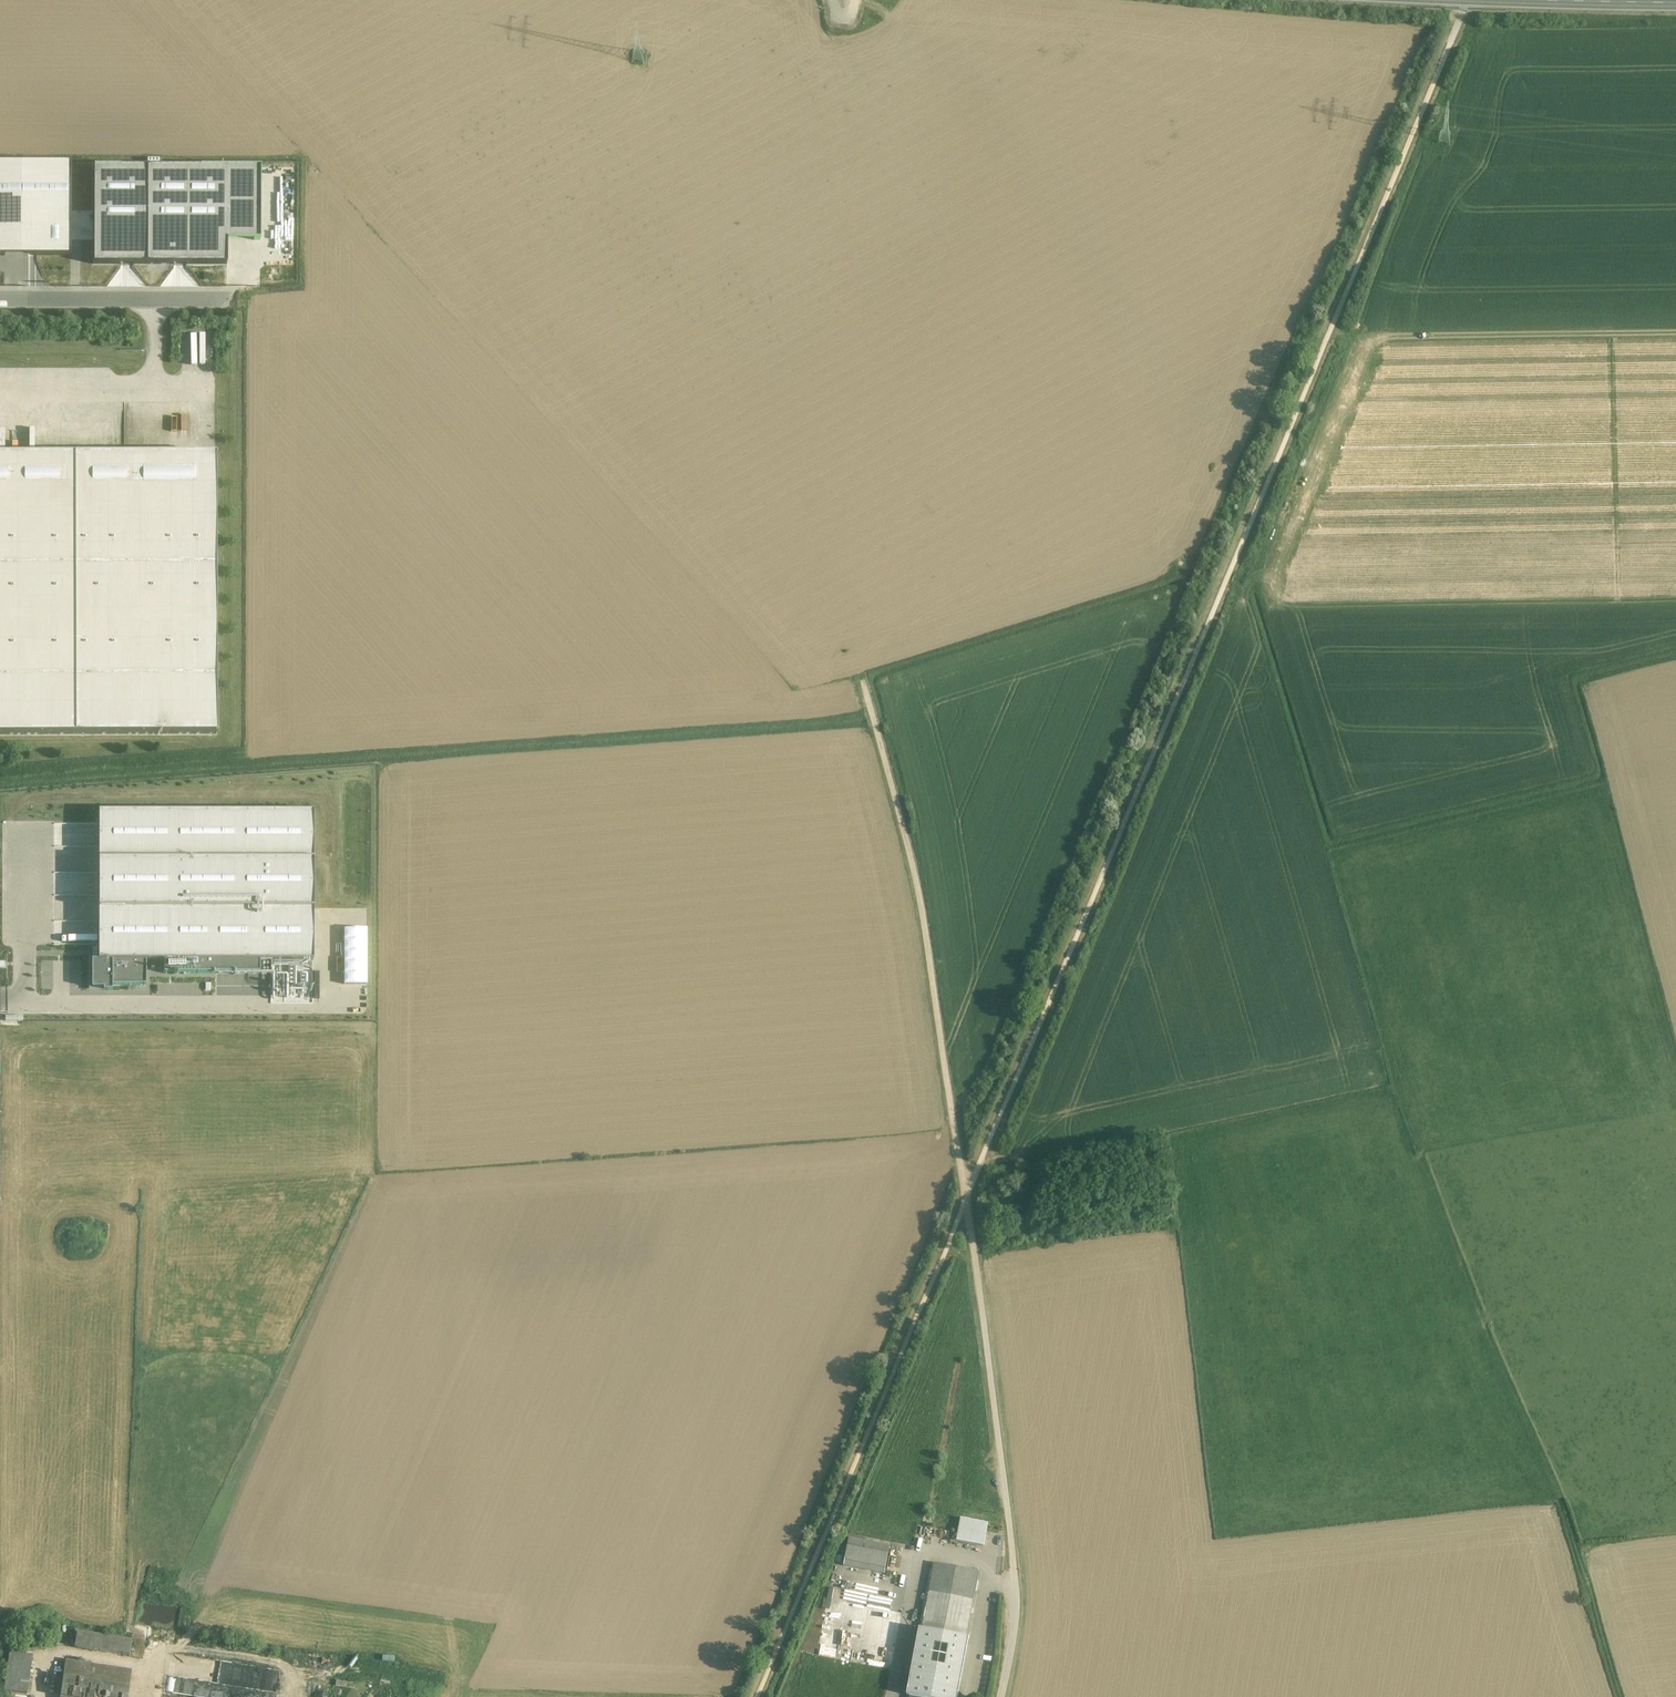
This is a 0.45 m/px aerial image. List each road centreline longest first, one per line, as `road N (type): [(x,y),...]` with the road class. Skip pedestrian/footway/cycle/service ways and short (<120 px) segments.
road 1 (track): [(1326,344),(1294,347),(1277,374),(1197,561),(1155,585),(873,672),(863,682),(919,879),(967,1200)]
road 2 (unclassified): [(967,1200),(1014,1568),(1014,1623),(1000,1696)]
road 3 (secondary): [(1675,5),(1440,0)]
road 4 (unclassified): [(0,298),(195,296)]

